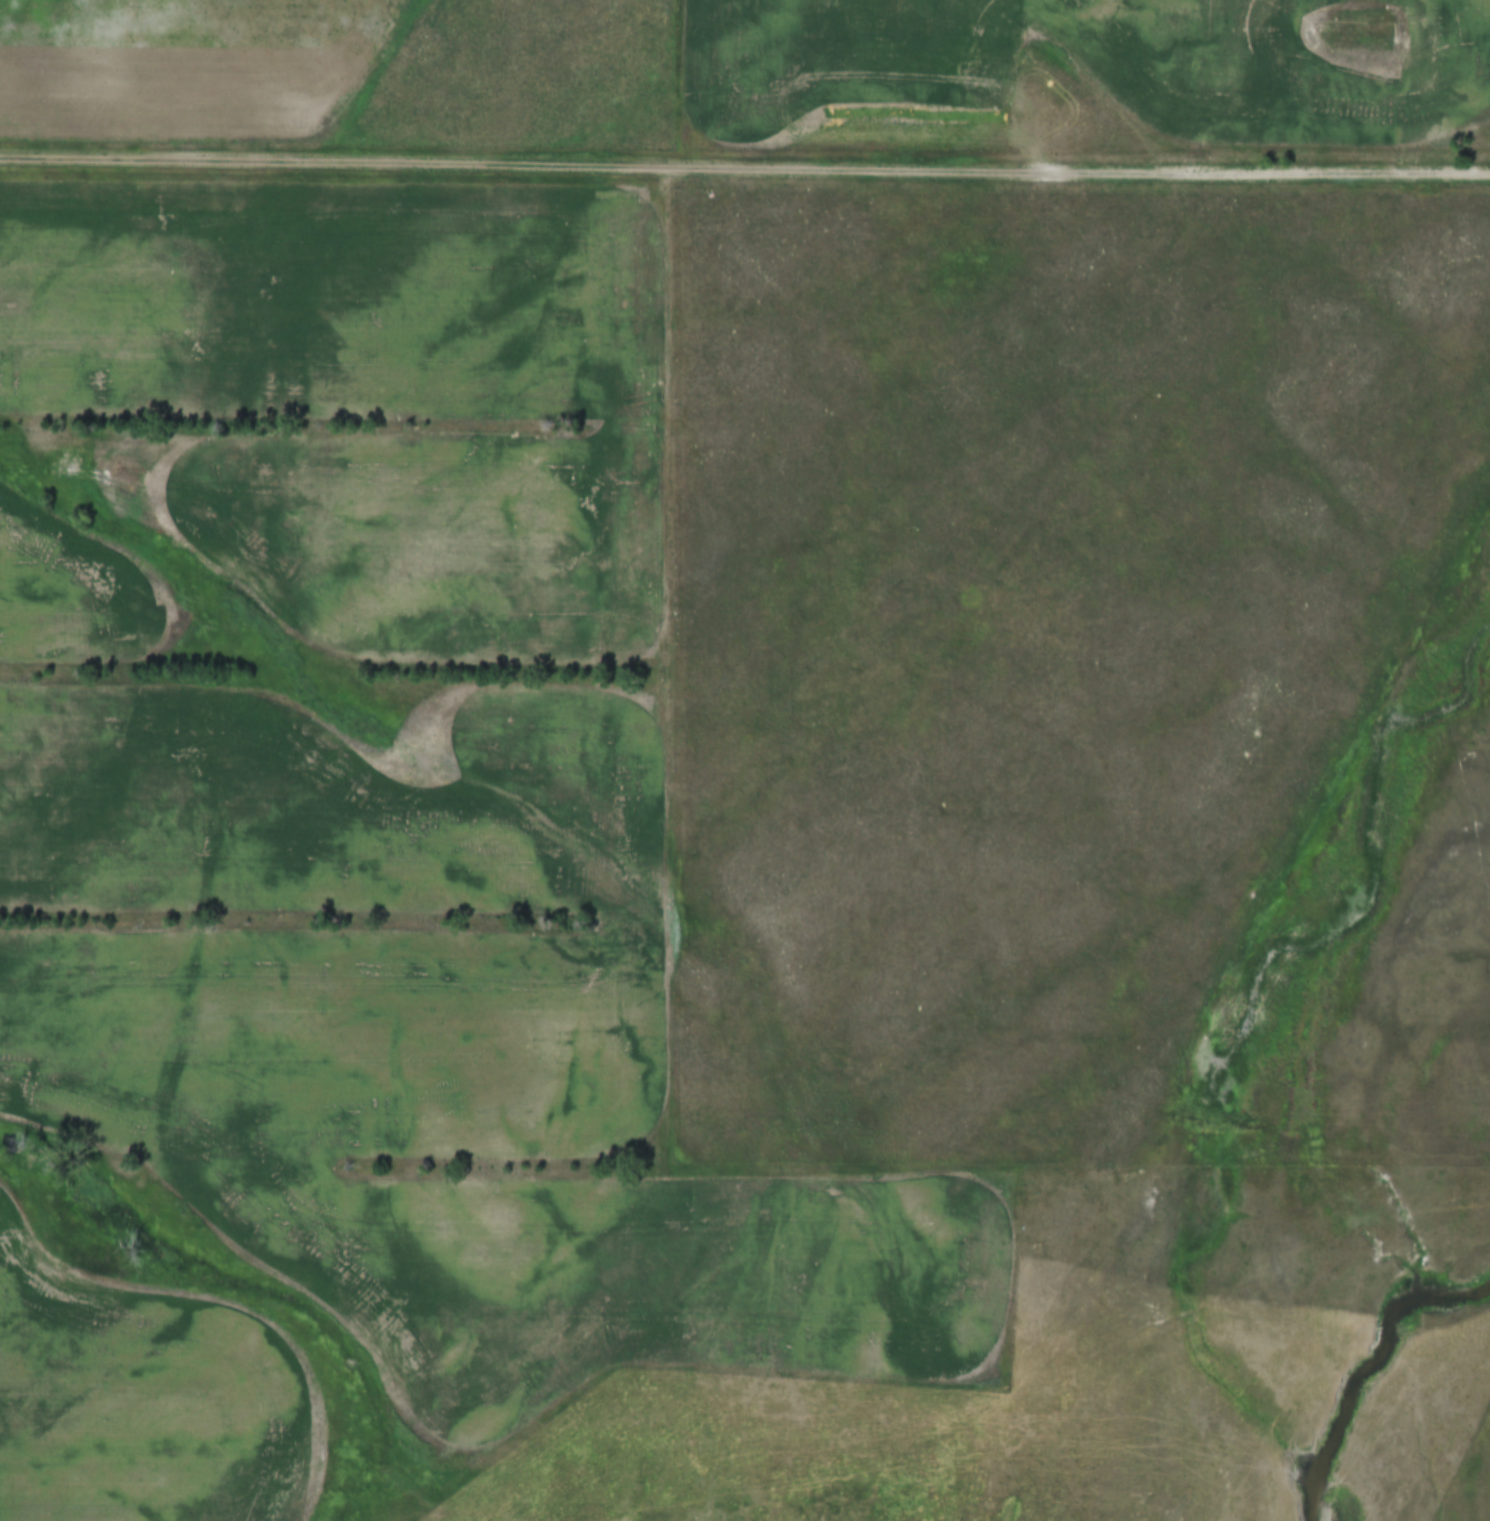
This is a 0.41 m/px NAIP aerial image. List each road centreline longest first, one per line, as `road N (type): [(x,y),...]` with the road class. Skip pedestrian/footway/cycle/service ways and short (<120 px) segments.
road 1 (track): [(1489,171),(0,159)]
road 2 (track): [(688,168),(687,0)]

